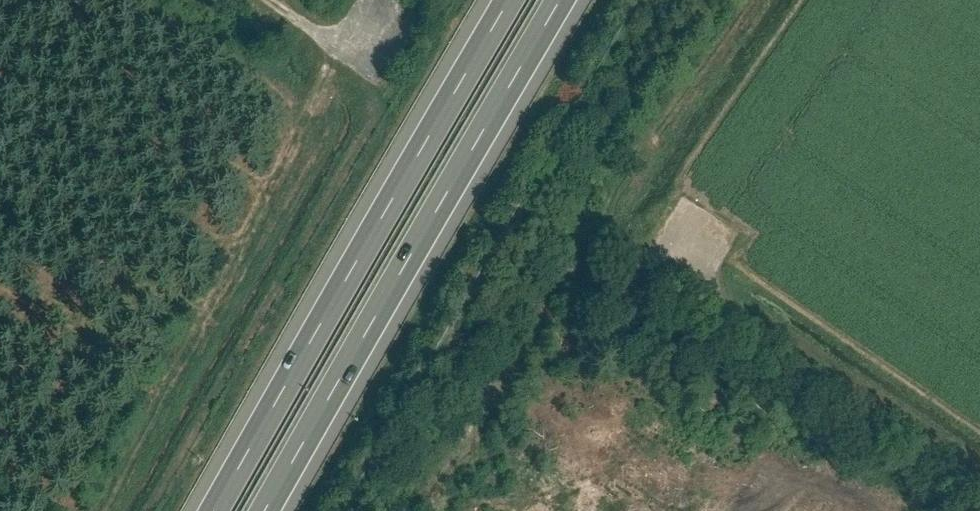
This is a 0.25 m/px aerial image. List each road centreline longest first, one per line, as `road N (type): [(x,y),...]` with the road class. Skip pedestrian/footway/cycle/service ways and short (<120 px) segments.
road 1 (motorway): [(262,510),(564,0)]
road 2 (motorway): [(512,0),(217,510)]
road 3 (track): [(979,484),(677,276)]

